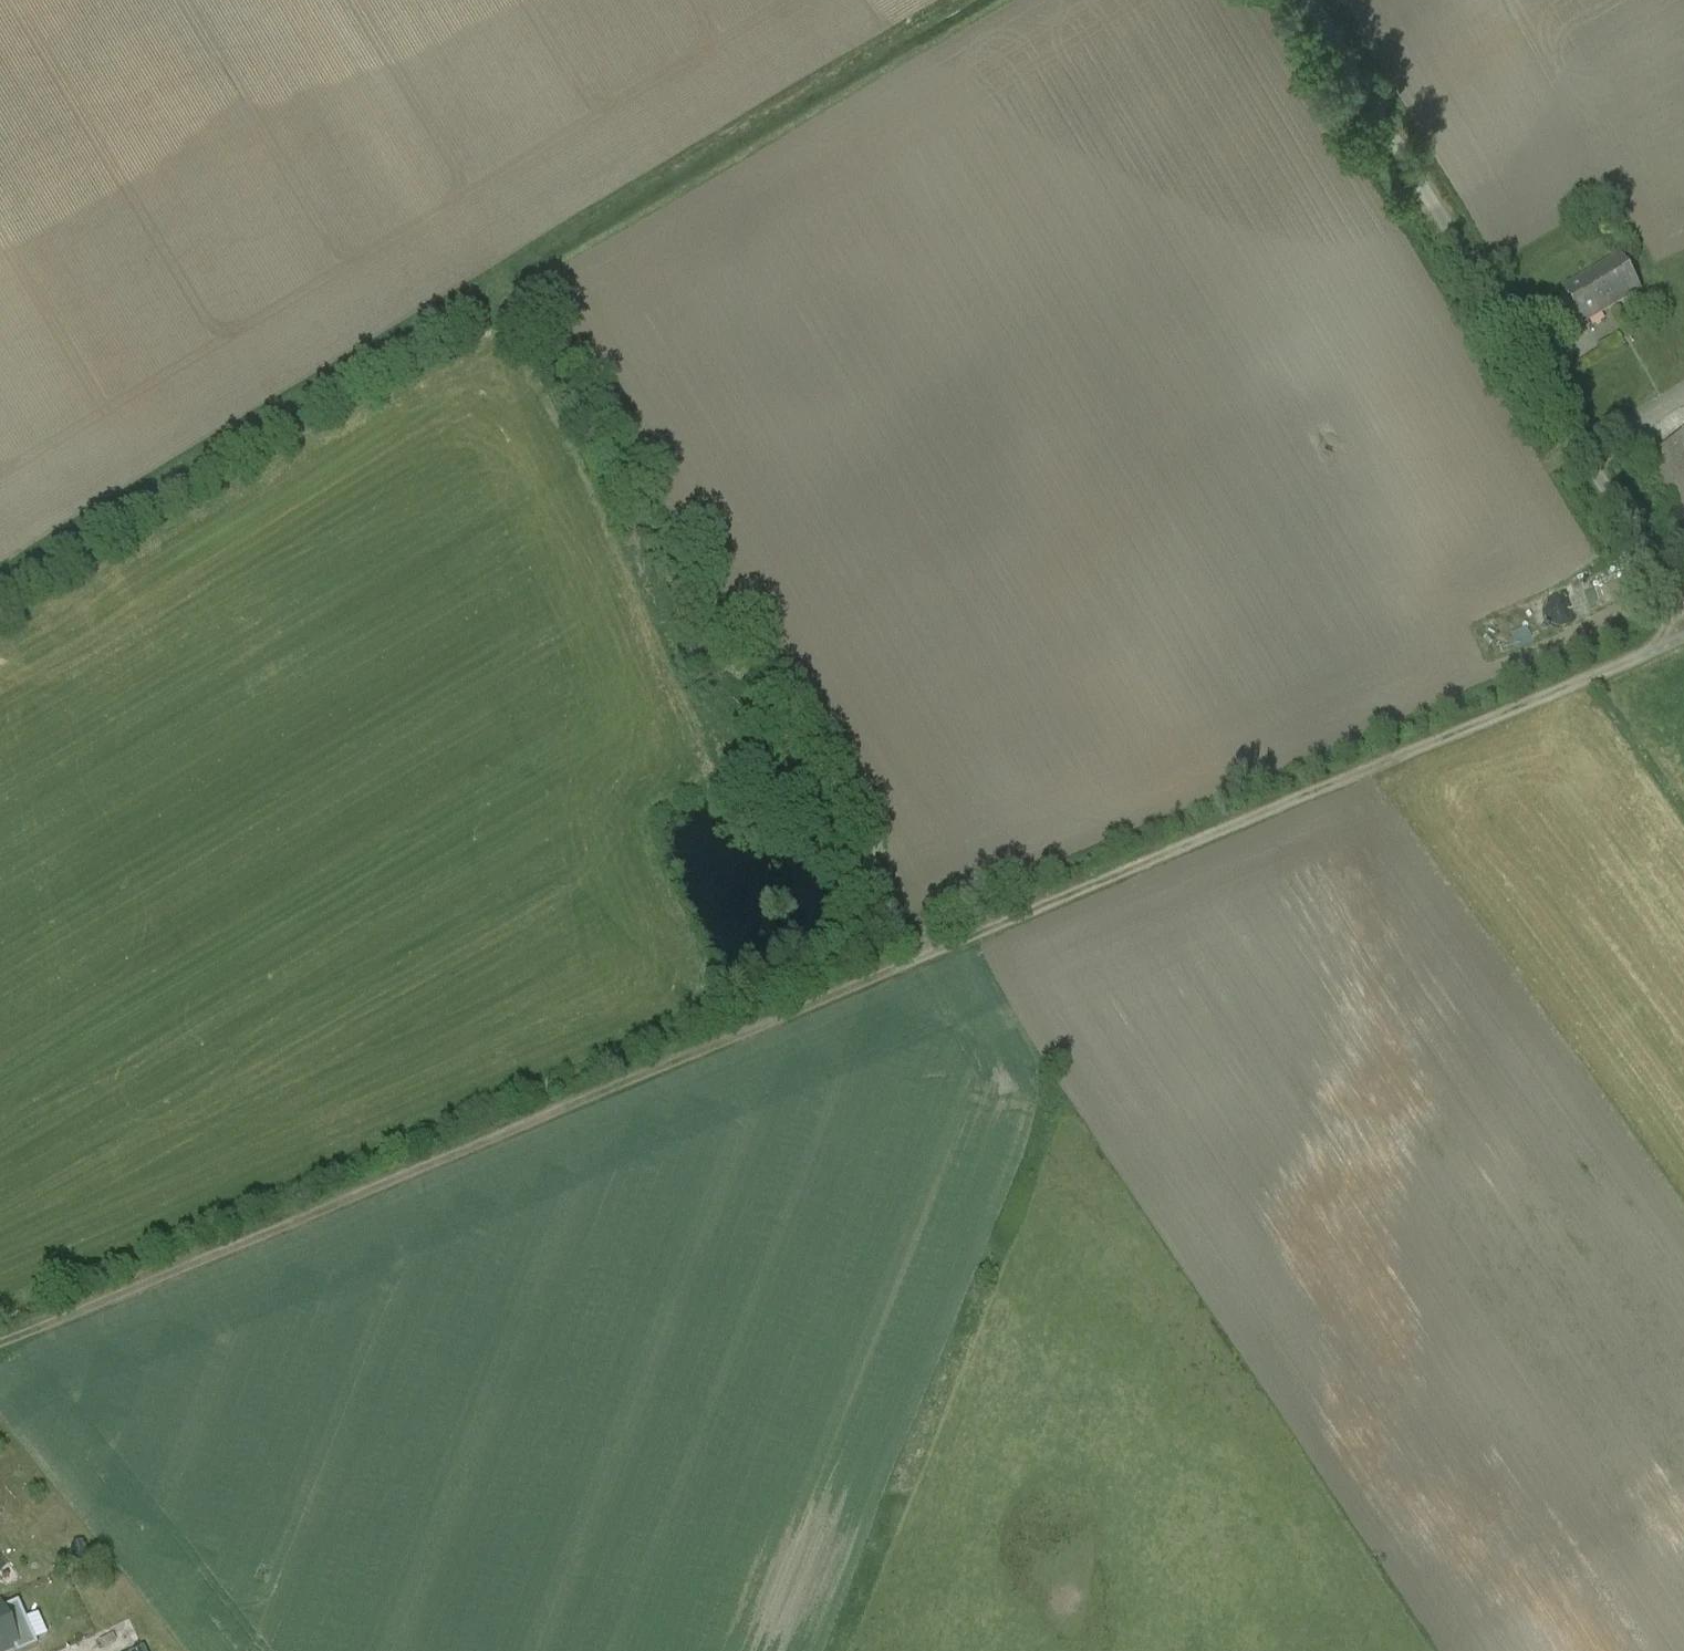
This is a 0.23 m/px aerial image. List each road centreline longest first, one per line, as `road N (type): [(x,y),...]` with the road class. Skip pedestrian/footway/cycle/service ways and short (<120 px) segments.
road 1 (track): [(0,1344),(1683,637)]
road 2 (unclassified): [(1683,623),(1312,0)]

